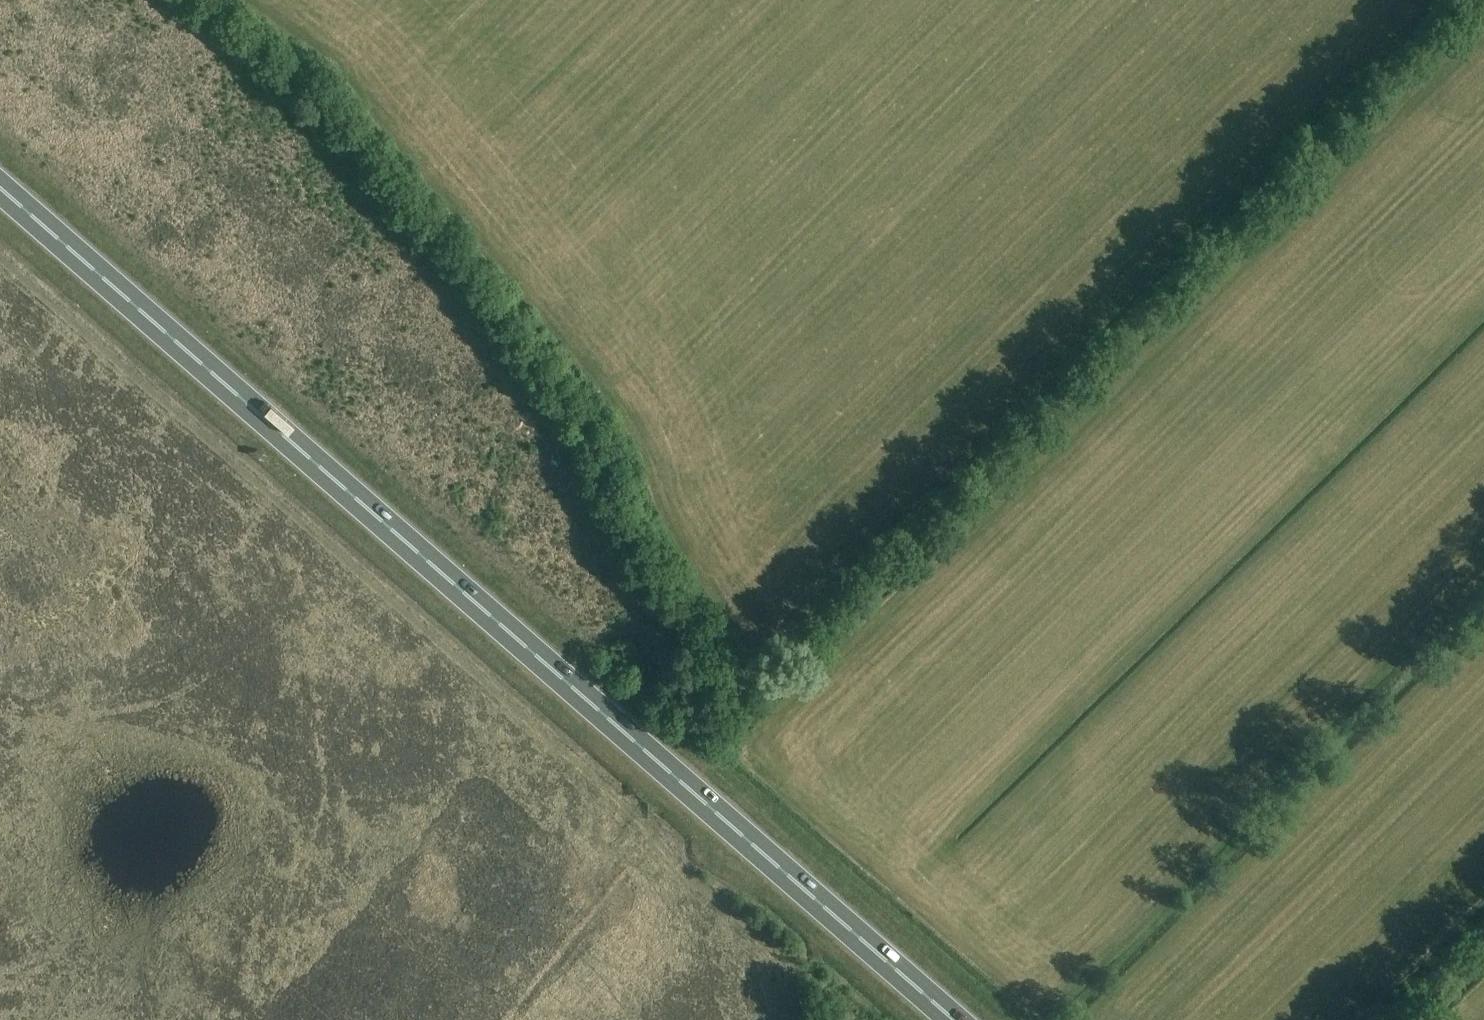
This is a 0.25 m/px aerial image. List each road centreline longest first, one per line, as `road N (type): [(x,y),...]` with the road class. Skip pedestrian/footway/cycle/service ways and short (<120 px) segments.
road 1 (trunk): [(954,1019),(0,187)]

